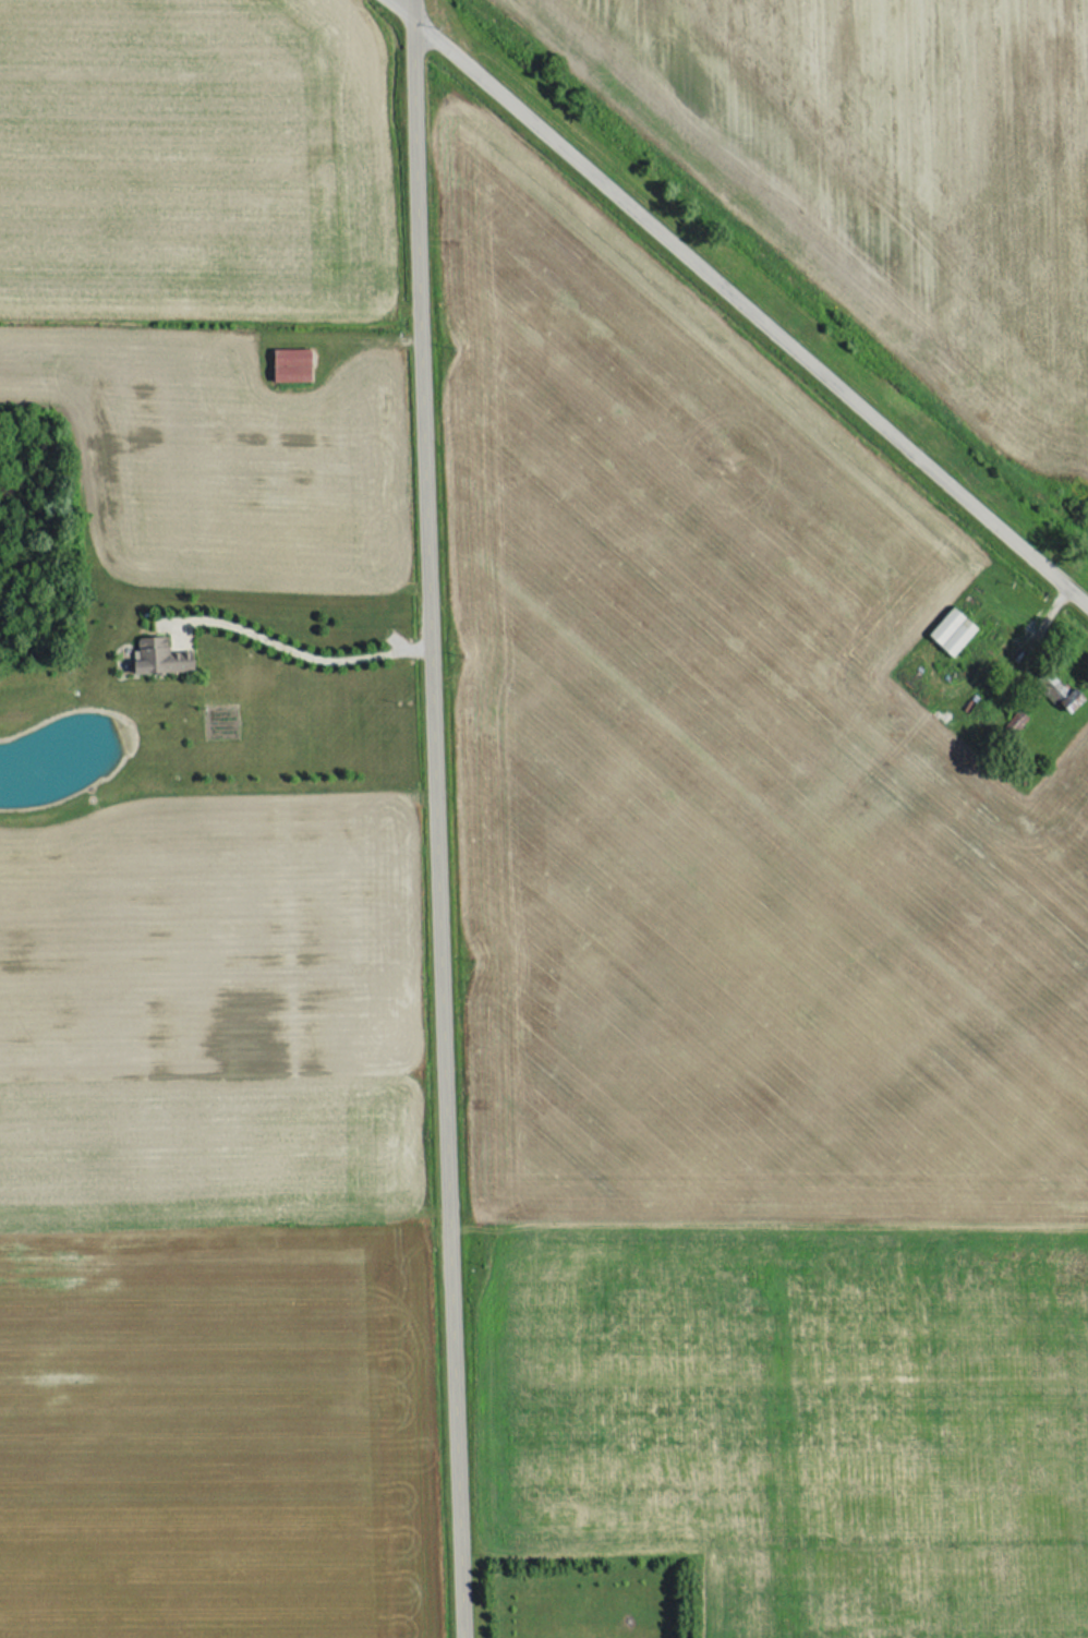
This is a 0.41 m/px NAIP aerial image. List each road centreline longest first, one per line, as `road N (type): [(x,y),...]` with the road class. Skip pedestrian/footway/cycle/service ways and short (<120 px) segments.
road 1 (residential): [(468,1637),(414,0)]
road 2 (residential): [(1087,601),(413,15)]

